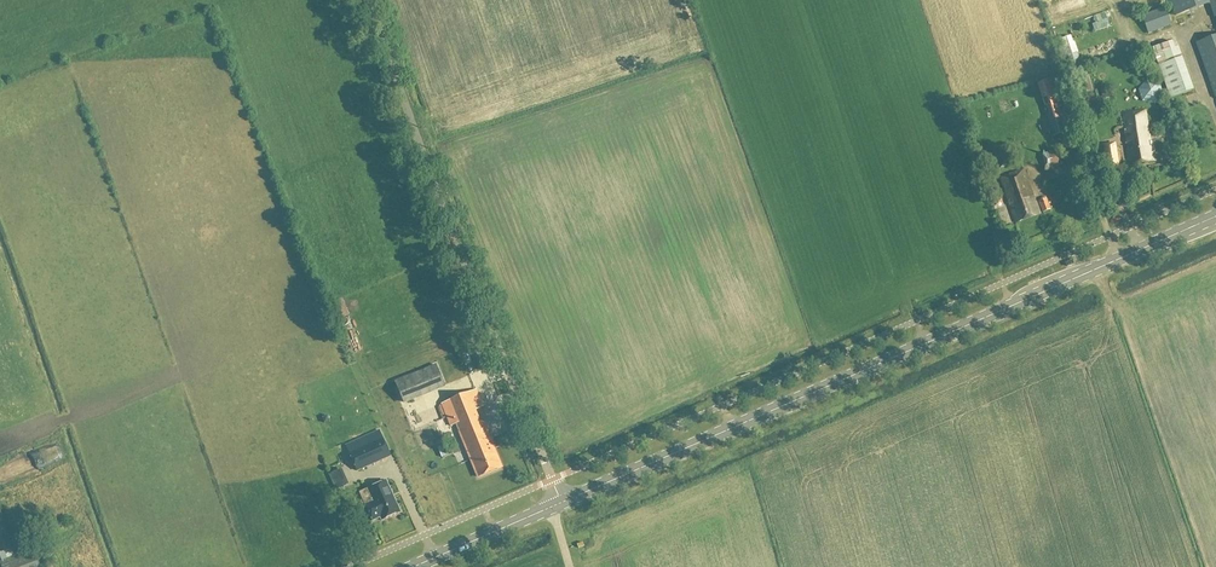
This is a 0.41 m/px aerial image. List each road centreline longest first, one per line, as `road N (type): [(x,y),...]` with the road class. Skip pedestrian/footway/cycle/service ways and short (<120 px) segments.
road 1 (secondary): [(560,503),(1215,217)]
road 2 (unclassified): [(560,503),(372,0)]
road 3 (secondary): [(416,566),(560,503)]

